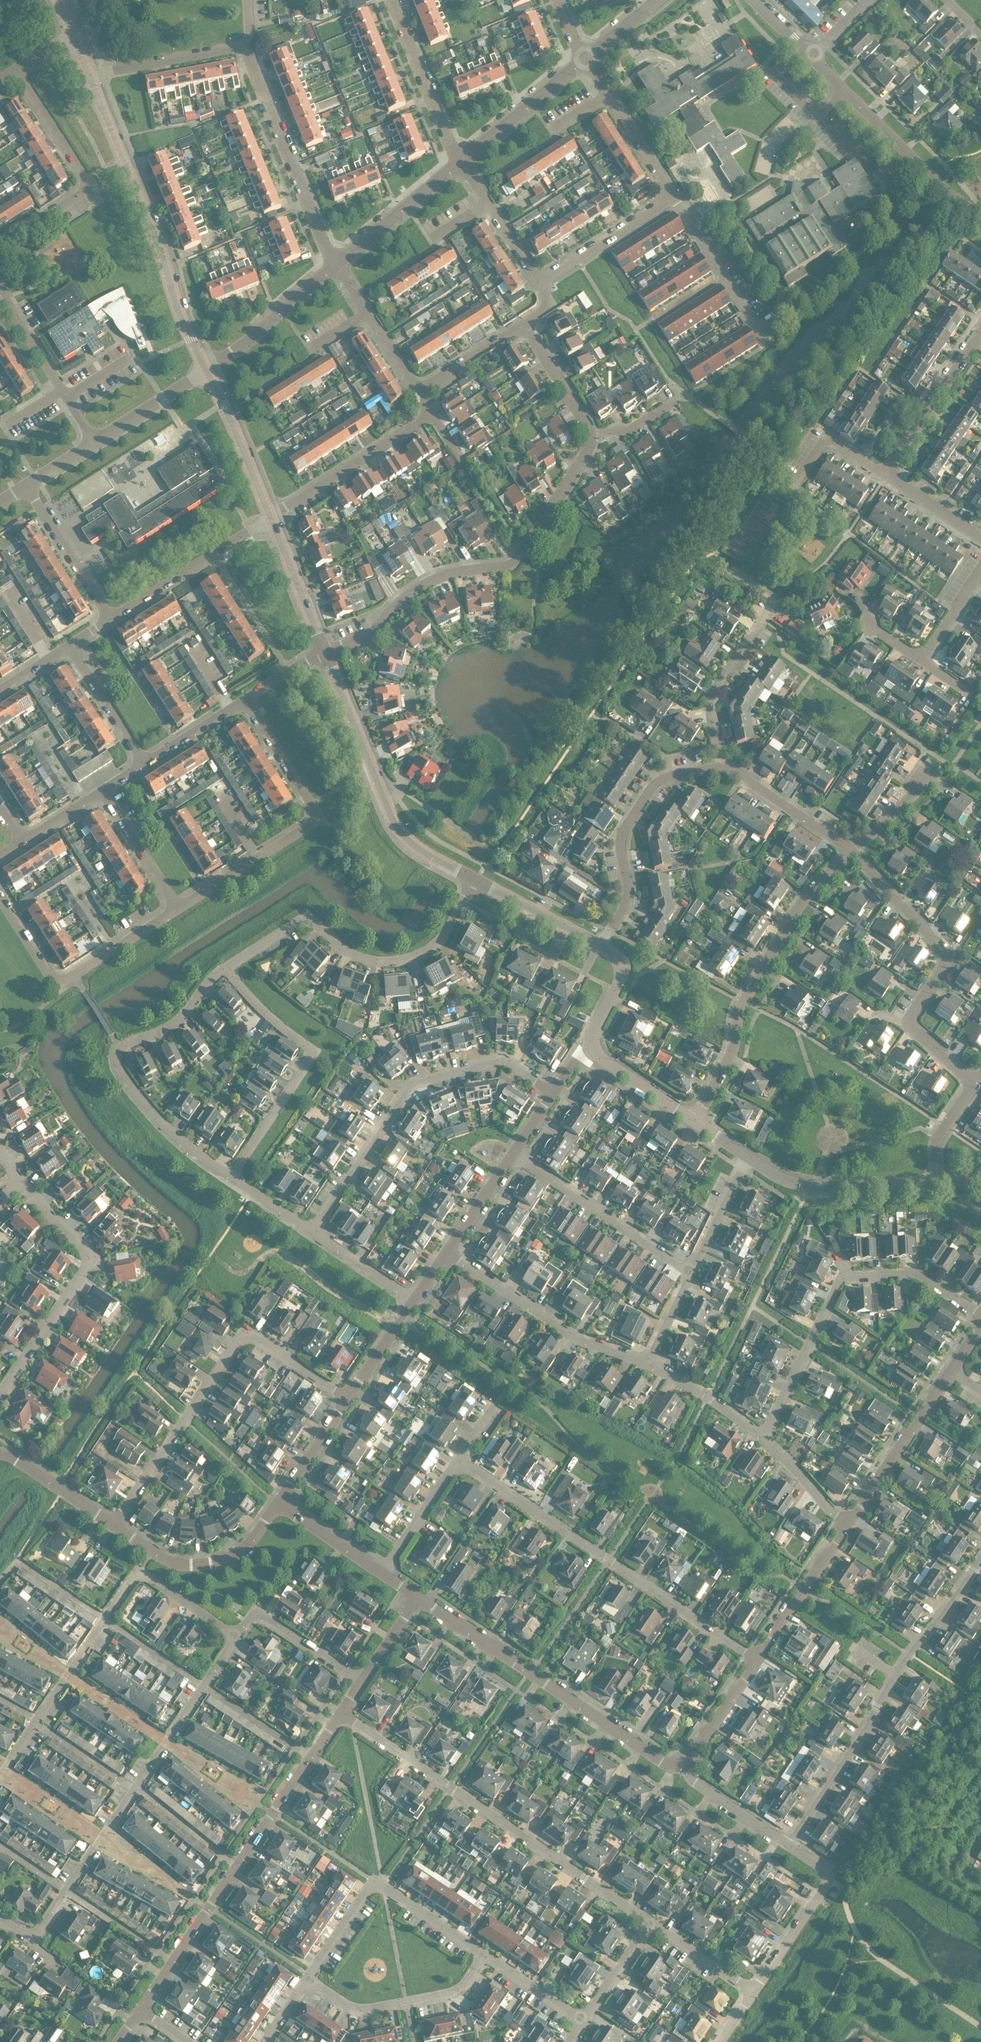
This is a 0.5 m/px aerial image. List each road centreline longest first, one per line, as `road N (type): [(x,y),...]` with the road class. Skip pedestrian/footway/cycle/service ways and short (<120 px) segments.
road 1 (residential): [(648,1920),(338,1714)]
road 2 (residential): [(321,650),(366,637),(410,592),(445,572),(514,563),(589,435)]
road 3 (residential): [(755,1661),(458,1460)]
road 4 (residential): [(115,1525),(246,1331),(348,1398)]
road 5 (residential): [(784,1842),(980,1551)]
road 6 (residential): [(304,1232),(410,1084),(497,1060),(552,1093)]
road 7 (residential): [(762,1439),(841,1278),(916,1275),(980,1315)]
road 8 (tertiary): [(206,370),(86,75)]
road 9 (residential): [(412,1595),(676,1769)]
road 10 (residential): [(970,1086),(903,1024),(947,957),(849,851)]
road 11 (residential): [(694,1121),(728,1056),(741,1003),(811,890),(849,851)]
road 12 (residential): [(231,1179),(158,1118),(116,1062),(118,1048),(185,1014),(223,970)]
road 13 (residential): [(223,970),(305,918),(366,958),(407,957),(440,936),(471,882)]
road 14 (residential): [(174,910),(316,818),(242,700)]
road 15 (tertiary): [(471,882),(406,841),(321,650)]
road 16 (residential): [(231,1179),(311,1053),(223,970)]
road 17 (residential): [(0,1392),(84,1267),(75,1244),(20,1181)]
road 18 (residential): [(476,1957),(372,1881),(304,1983)]
road 19 (residential): [(0,249),(91,189),(18,71)]
road 20 (residential): [(0,896),(57,986),(174,910)]
road 21 (residential): [(335,263),(247,44)]
road 22 (residential): [(980,215),(810,56)]
road 23 (residential): [(646,1364),(564,1332),(448,1252)]
road 24 (residential): [(688,1273),(510,1153)]
road 25 (residential): [(476,1957),(456,1995),(403,2004),(348,2010),(304,1983)]
road 26 (residential): [(278,1500),(225,1558),(199,1564),(148,1550),(115,1525)]
road 27 (residential): [(108,622),(273,517)]
road 28 (residential): [(625,901),(620,840),(650,788),(666,777),(720,768)]
road 29 (residential): [(842,1533),(946,1373)]
road 30 (tertiary): [(929,1179),(808,1187),(747,1156)]
road 31 (residential): [(273,517),(429,415)]
road 32 (residential): [(720,768),(712,698),(773,603)]
road 33 (residential): [(233,1637),(136,1570),(104,1621)]
road 34 (residential): [(457,161),(388,0)]
road 35 (residential): [(91,443),(0,296)]
road 36 (residential): [(765,341),(673,198)]
road 37 (tertiary): [(206,370),(335,263)]
road 38 (residential): [(673,198),(584,59)]
road 39 (residential): [(86,75),(247,44)]
road 40 (tertiary): [(457,161),(584,59)]
road 41 (tertiary): [(273,517),(206,370)]
road 42 (tertiary): [(335,263),(457,161)]
road 43 (residential): [(108,622),(23,489)]
road 44 (residential): [(540,282),(673,198)]
road 45 (residential): [(359,1681),(255,1613),(233,1637)]
road 46 (residential): [(755,1661),(842,1533)]
road 47 (residential): [(720,768),(849,851)]
road 48 (residential): [(415,391),(335,263)]
road 49 (residential): [(540,282),(457,161)]
road 50 (tertiary): [(600,945),(471,882)]
road 51 (tertiary): [(321,650),(273,517)]
road 52 (residential): [(174,910),(100,790)]
road 53 (residential): [(762,1439),(706,1395),(646,1364)]
road 54 (residential): [(827,1877),(750,1992)]
road 55 (residential): [(142,763),(66,648)]
road 56 (residential): [(91,443),(206,370)]
road 57 (residential): [(115,1525),(0,1454)]
road 58 (residential): [(380,1570),(458,1460)]
road 59 (residential): [(676,1769),(755,1661)]
road 60 (residential): [(104,1621),(15,1560),(0,1581)]
road 61 (residential): [(235,1869),(309,1758)]
road 62 (residential): [(589,435),(521,322)]
road 63 (residential): [(688,1273),(747,1156)]
road 64 (residential): [(784,1842),(676,1769)]
road 65 (residential): [(235,1869),(134,1789)]
road 66 (residential): [(410,1305),(304,1232)]
road 67 (residential): [(65,1891),(171,1964)]
road 68 (residential): [(648,1920),(578,2028)]
road 69 (residential): [(309,1758),(203,1687)]
road 70 (tertiary): [(694,1121),(592,1046)]
road 71 (residential): [(415,391),(521,322)]
road 72 (residential): [(750,1992),(648,1920)]
road 73 (residential): [(578,2028),(476,1957)]
road 74 (residential): [(278,1500),(380,1570)]
road 75 (residential): [(348,1398),(278,1500)]
road 76 (residential): [(842,1533),(762,1439)]
road 77 (residential): [(134,1789),(65,1891)]

